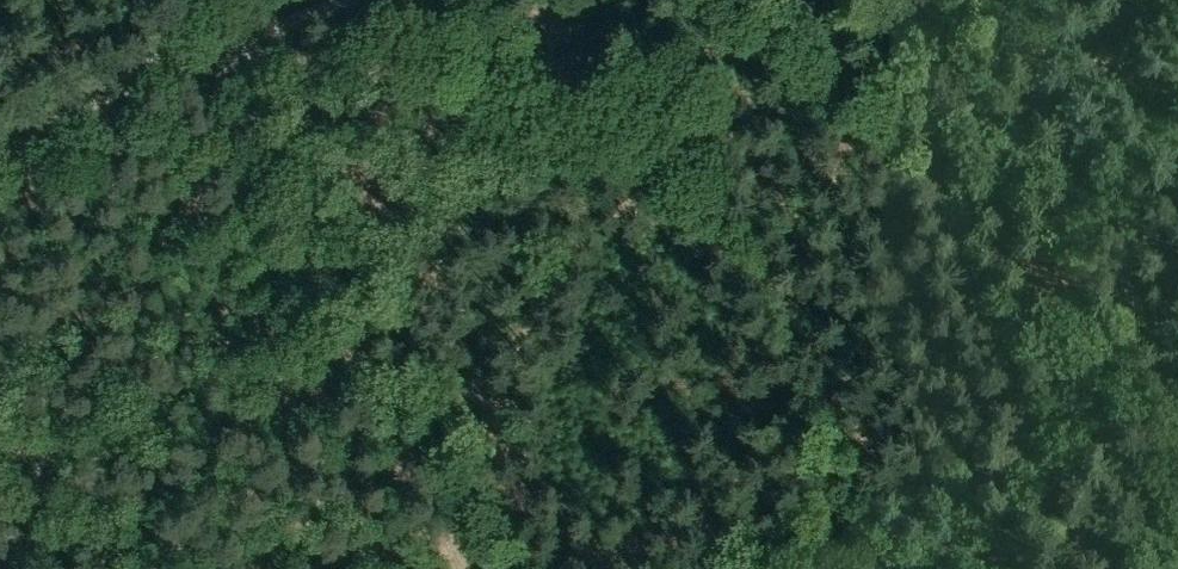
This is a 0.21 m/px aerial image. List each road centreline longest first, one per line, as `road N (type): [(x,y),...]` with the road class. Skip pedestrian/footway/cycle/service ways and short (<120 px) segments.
road 1 (track): [(461,568),(253,83)]
road 2 (track): [(1177,404),(993,0)]
road 3 (track): [(0,150),(236,43)]

